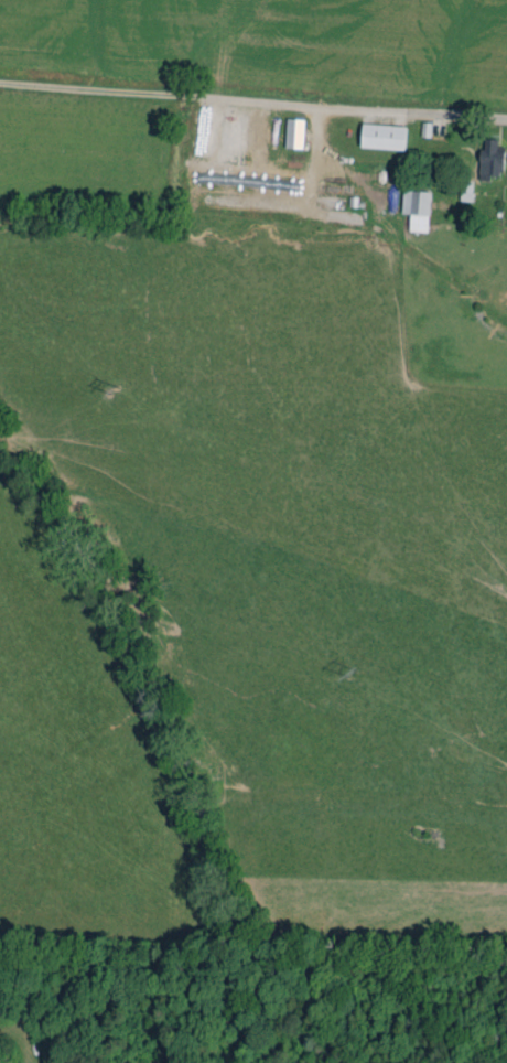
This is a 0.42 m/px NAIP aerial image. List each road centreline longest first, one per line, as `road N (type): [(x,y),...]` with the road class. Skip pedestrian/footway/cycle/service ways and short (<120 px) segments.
road 1 (residential): [(506,118),(0,82)]

